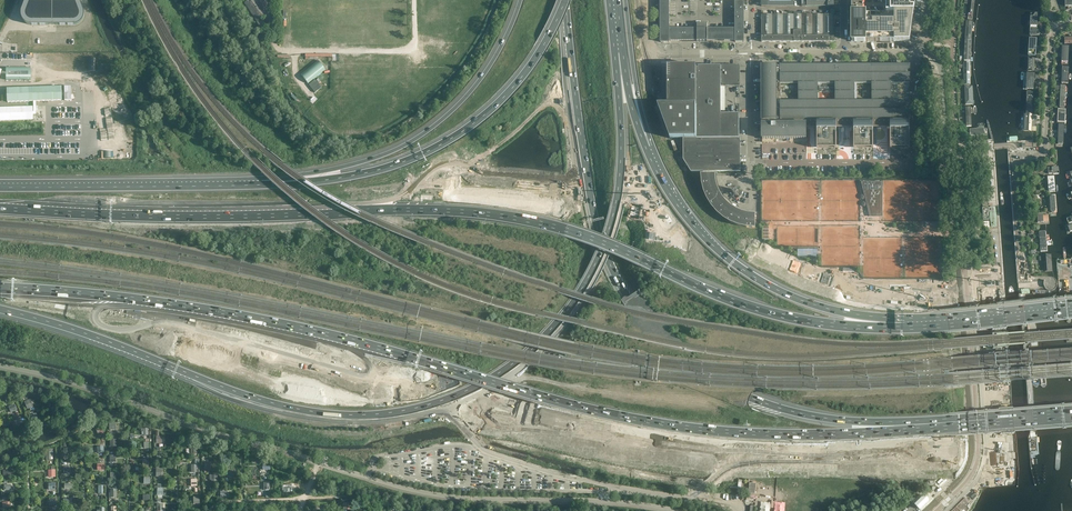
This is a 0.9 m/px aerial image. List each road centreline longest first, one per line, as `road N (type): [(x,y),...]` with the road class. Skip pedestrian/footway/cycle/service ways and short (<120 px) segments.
road 1 (motorway): [(0,309),(296,409),(376,415),(446,400),(547,336),(592,271),(619,190),(617,53)]
road 2 (unclassified): [(673,510),(414,490),(0,366)]
road 3 (motorway): [(1001,293),(843,285),(668,216),(570,198),(410,199),(355,212)]
road 4 (motorway): [(0,288),(248,318),(567,404)]
road 5 (motorway): [(901,324),(834,325),(768,312),(595,239),(528,220),(355,212)]
road 6 (motorway): [(1001,293),(931,303),(841,299),(729,251),(658,149),(627,7)]
road 7 (motorway): [(567,404),(719,422),(1071,400)]
road 8 (unclassified): [(929,510),(967,471),(972,453),(939,65),(916,54)]
road 9 (motorway): [(565,0),(584,162),(614,268),(673,346),(751,397)]
road 10 (motorway): [(565,0),(519,81),(452,139),(360,175),(261,185)]
road 11 (motorway): [(567,404),(705,436),(928,448)]
road 12 (motorway): [(355,212),(0,210)]
road 13 (motorway): [(901,324),(805,307),(731,270),(667,202),(638,136)]
road 14 (motorway): [(520,0),(483,76),(433,127),(385,155),(261,185)]
road 15 (motorway): [(567,404),(699,430),(846,433)]
road 16 (motorway): [(261,185),(0,188)]
road 17 (motorway): [(1071,308),(901,324)]
road 18 (motorway): [(751,397),(811,416),(916,427)]
road 19 (motorway): [(916,427),(1071,415)]
road 20 (residential): [(1071,25),(1051,39),(1046,146),(1032,157)]
road 21 (motorway): [(928,448),(1071,441)]
road 22 (unclassified): [(747,189),(751,55)]
road 23 (motorway): [(638,136),(627,7)]

